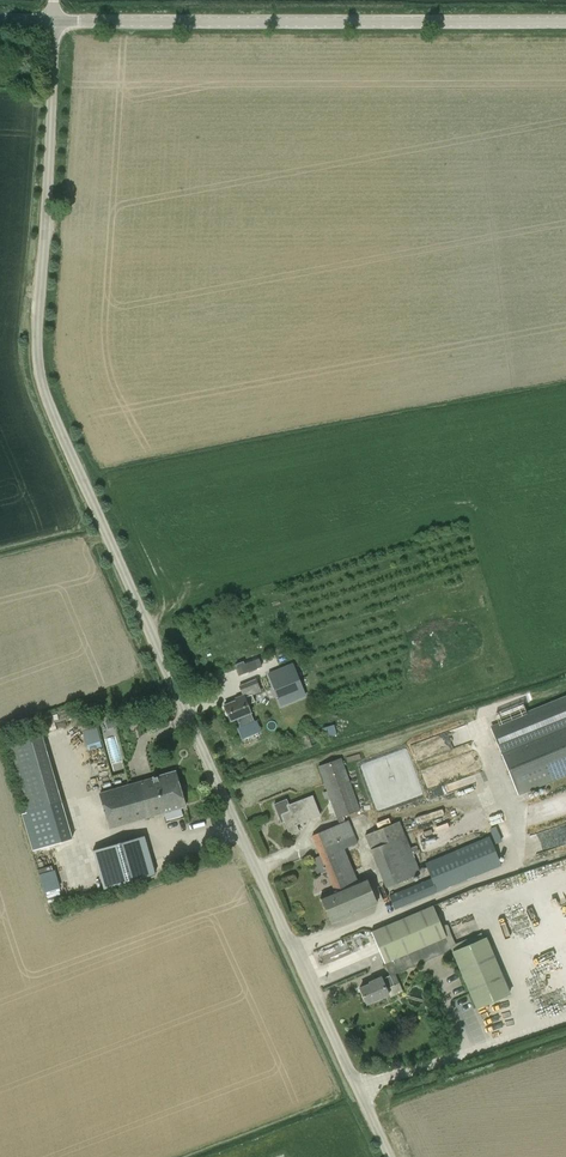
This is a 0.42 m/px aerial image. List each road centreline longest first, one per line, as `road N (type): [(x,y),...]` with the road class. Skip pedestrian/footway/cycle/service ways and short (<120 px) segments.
road 1 (unclassified): [(390,1156),(46,394),(37,336),(54,21)]
road 2 (tertiary): [(565,23),(54,21)]

